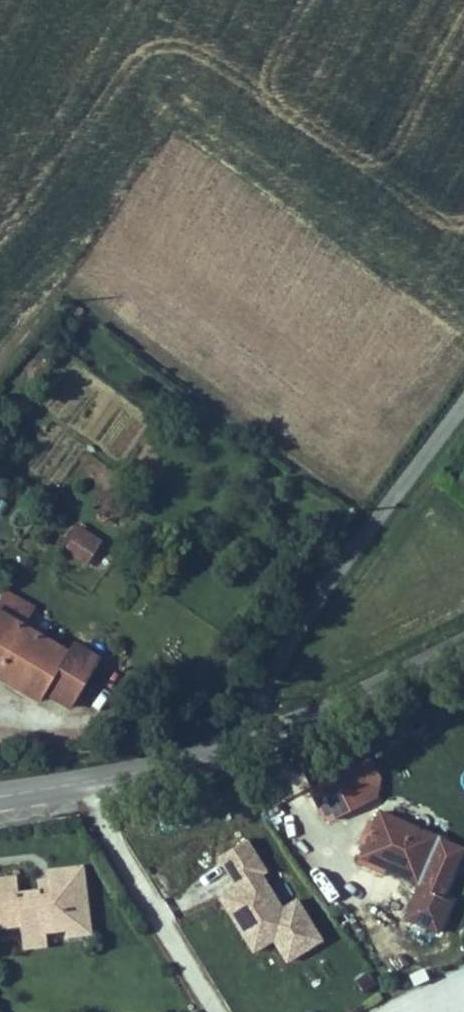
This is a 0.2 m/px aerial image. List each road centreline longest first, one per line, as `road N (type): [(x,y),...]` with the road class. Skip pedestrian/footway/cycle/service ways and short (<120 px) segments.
road 1 (tertiary): [(203,759),(463,403)]
road 2 (secondary): [(203,759),(312,722),(463,646)]
road 3 (secondary): [(0,796),(203,759)]

